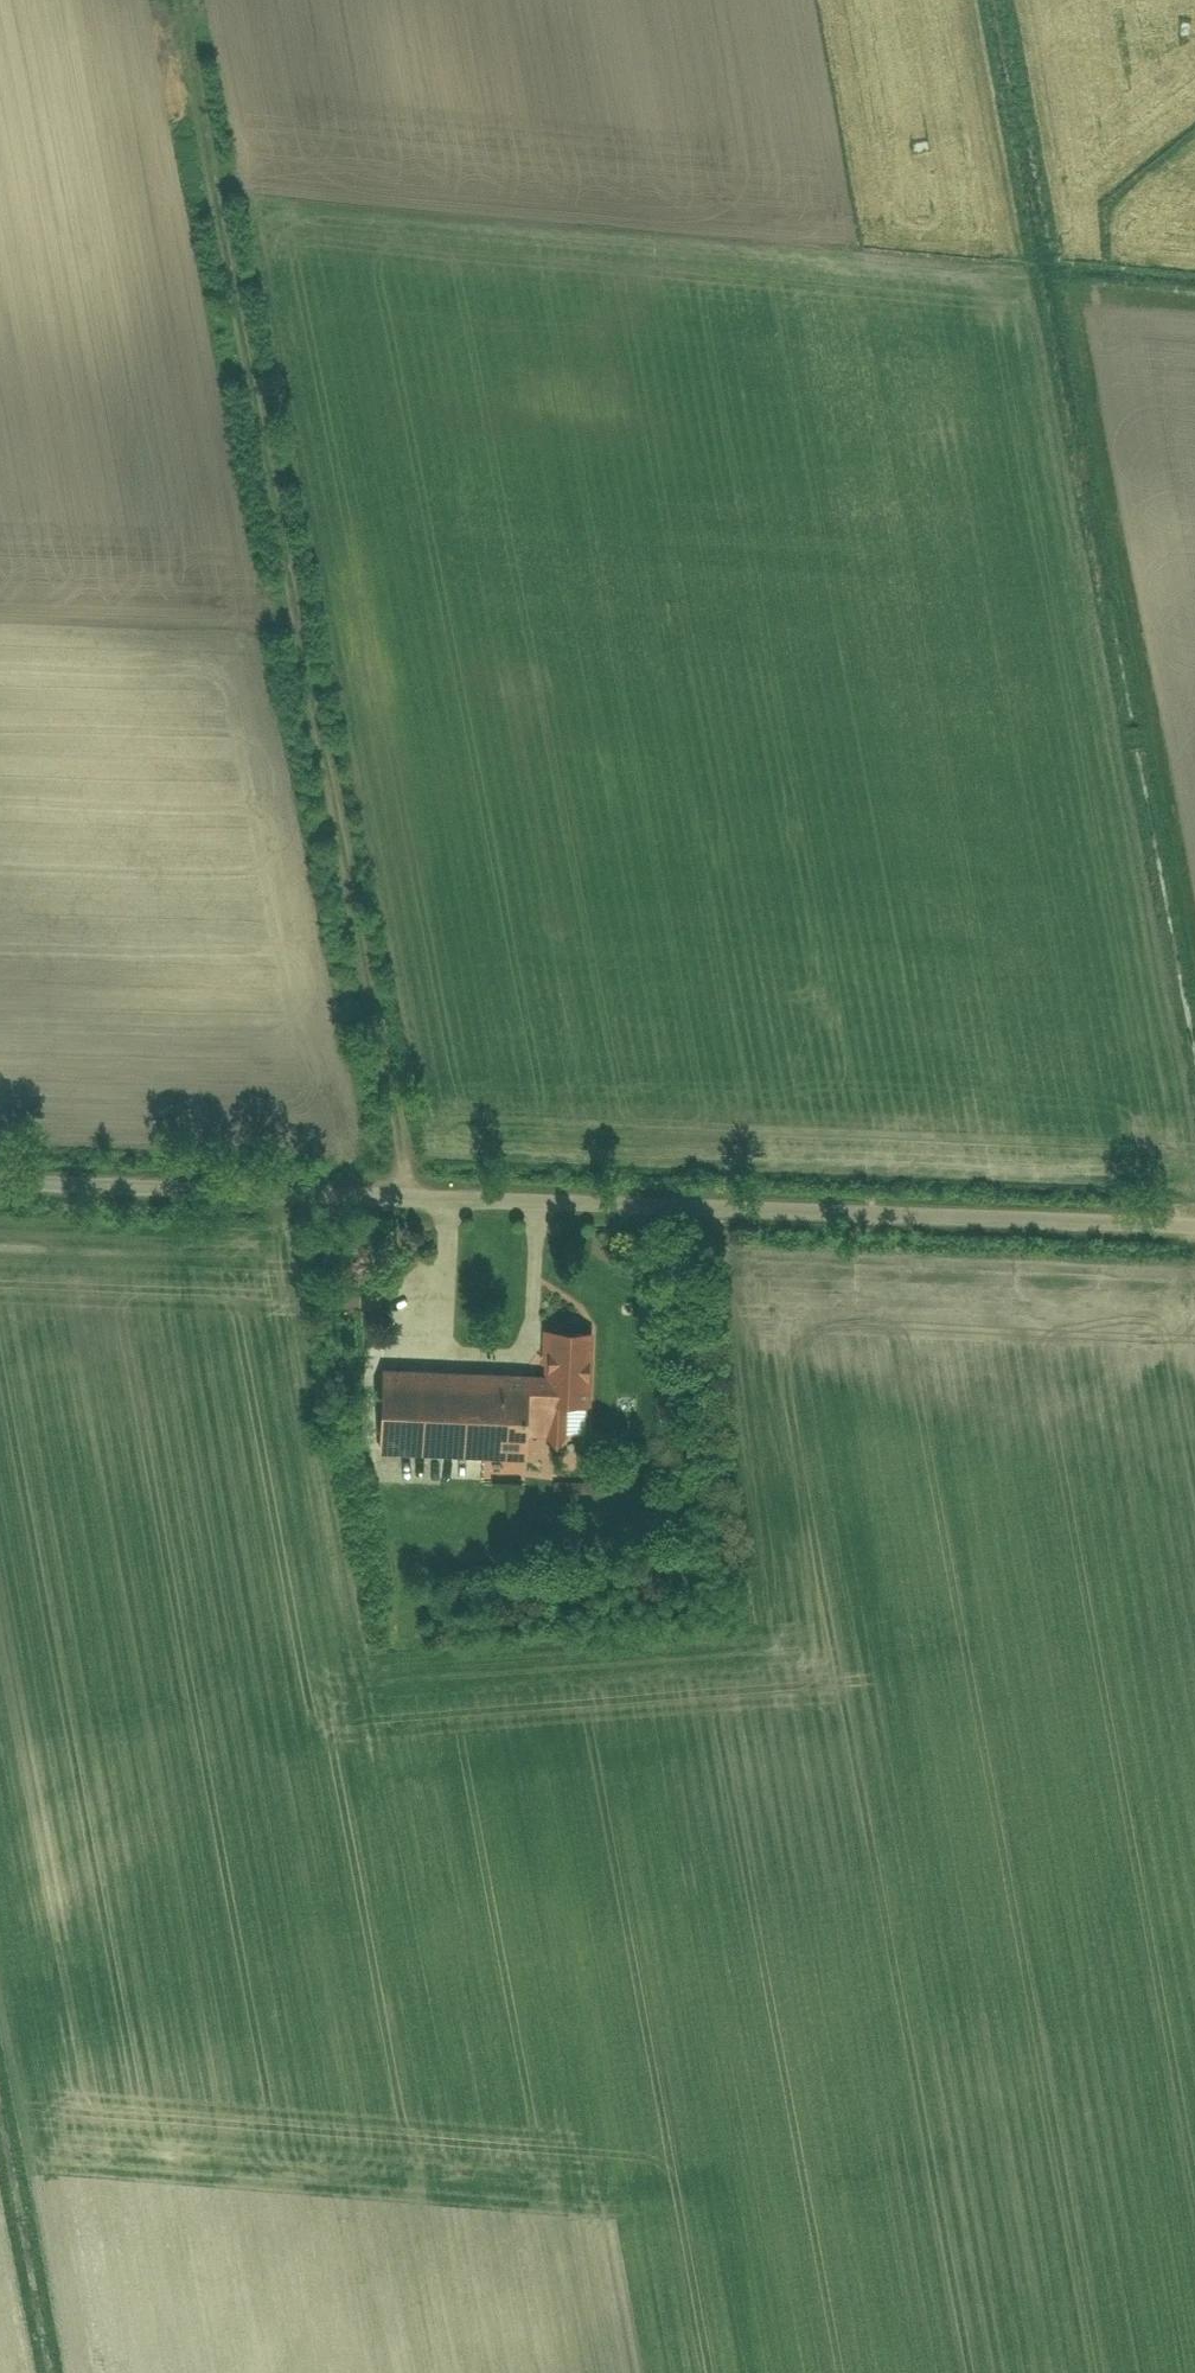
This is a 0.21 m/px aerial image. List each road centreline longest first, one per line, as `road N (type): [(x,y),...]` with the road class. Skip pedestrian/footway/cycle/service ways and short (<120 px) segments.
road 1 (unclassified): [(0,1178),(1194,1226)]

